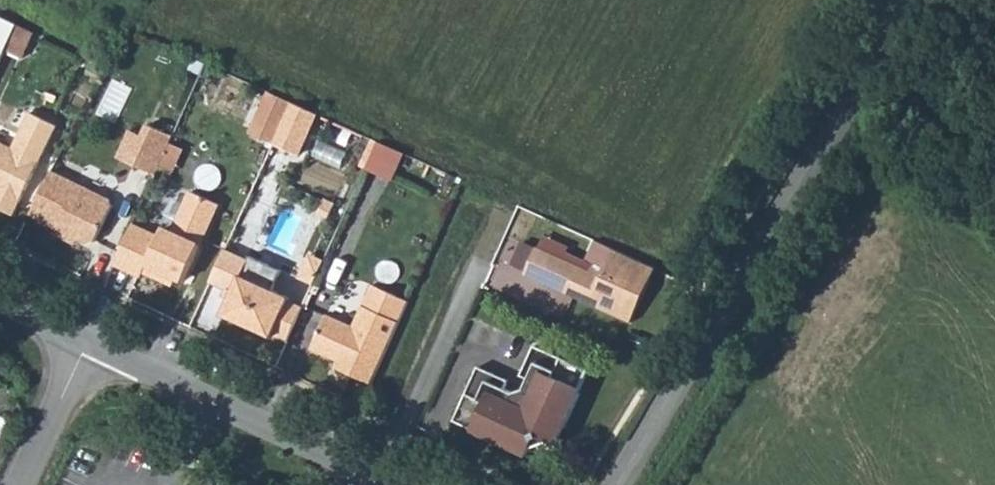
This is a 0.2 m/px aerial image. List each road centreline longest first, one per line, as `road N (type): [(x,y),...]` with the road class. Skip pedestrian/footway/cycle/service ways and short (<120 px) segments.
road 1 (residential): [(922,0),(624,484)]
road 2 (residential): [(88,339),(393,484)]
road 3 (residential): [(23,484),(88,339)]

